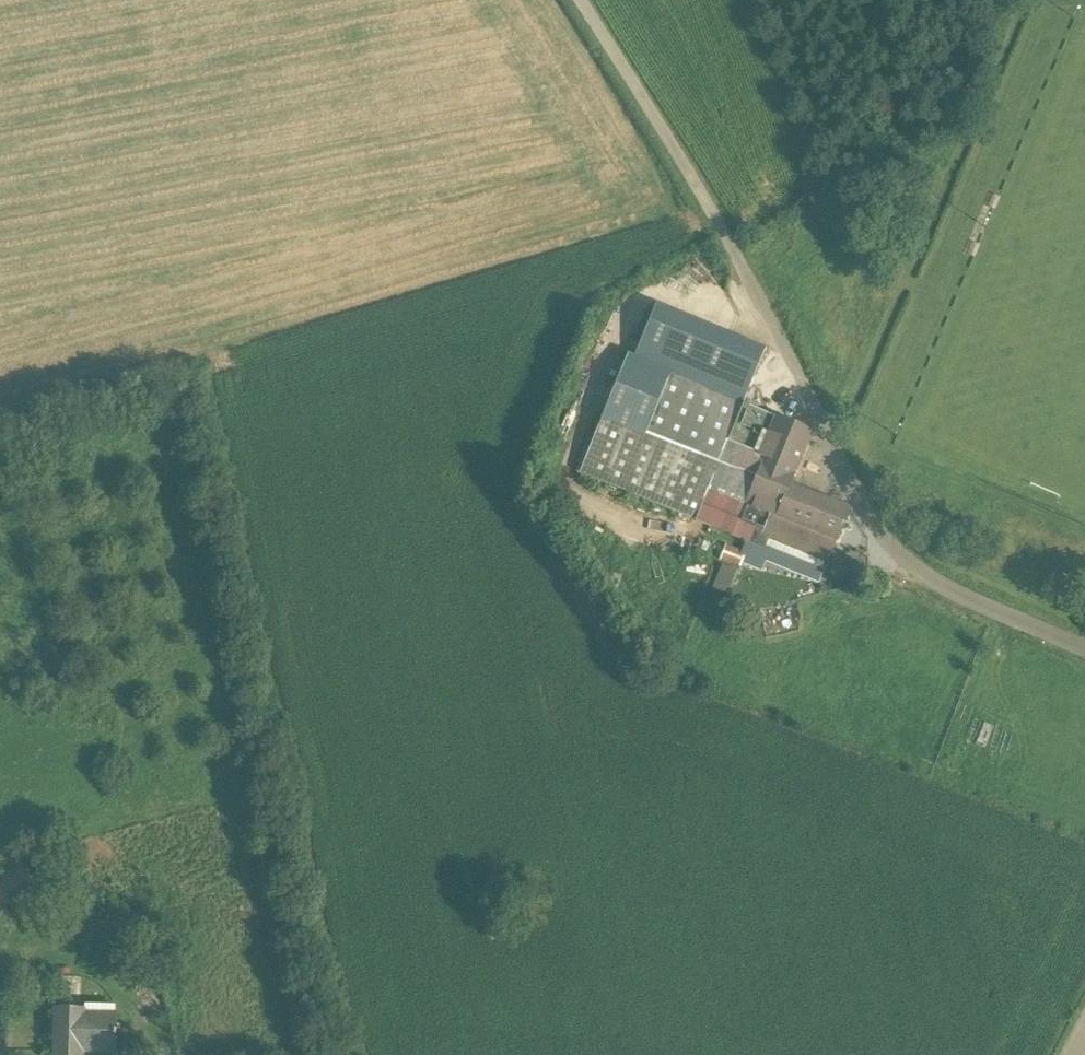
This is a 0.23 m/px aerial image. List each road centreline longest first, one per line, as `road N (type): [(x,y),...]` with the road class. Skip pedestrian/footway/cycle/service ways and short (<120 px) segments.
road 1 (unclassified): [(1084,649),(921,576),(877,528),(689,174),(579,0)]

